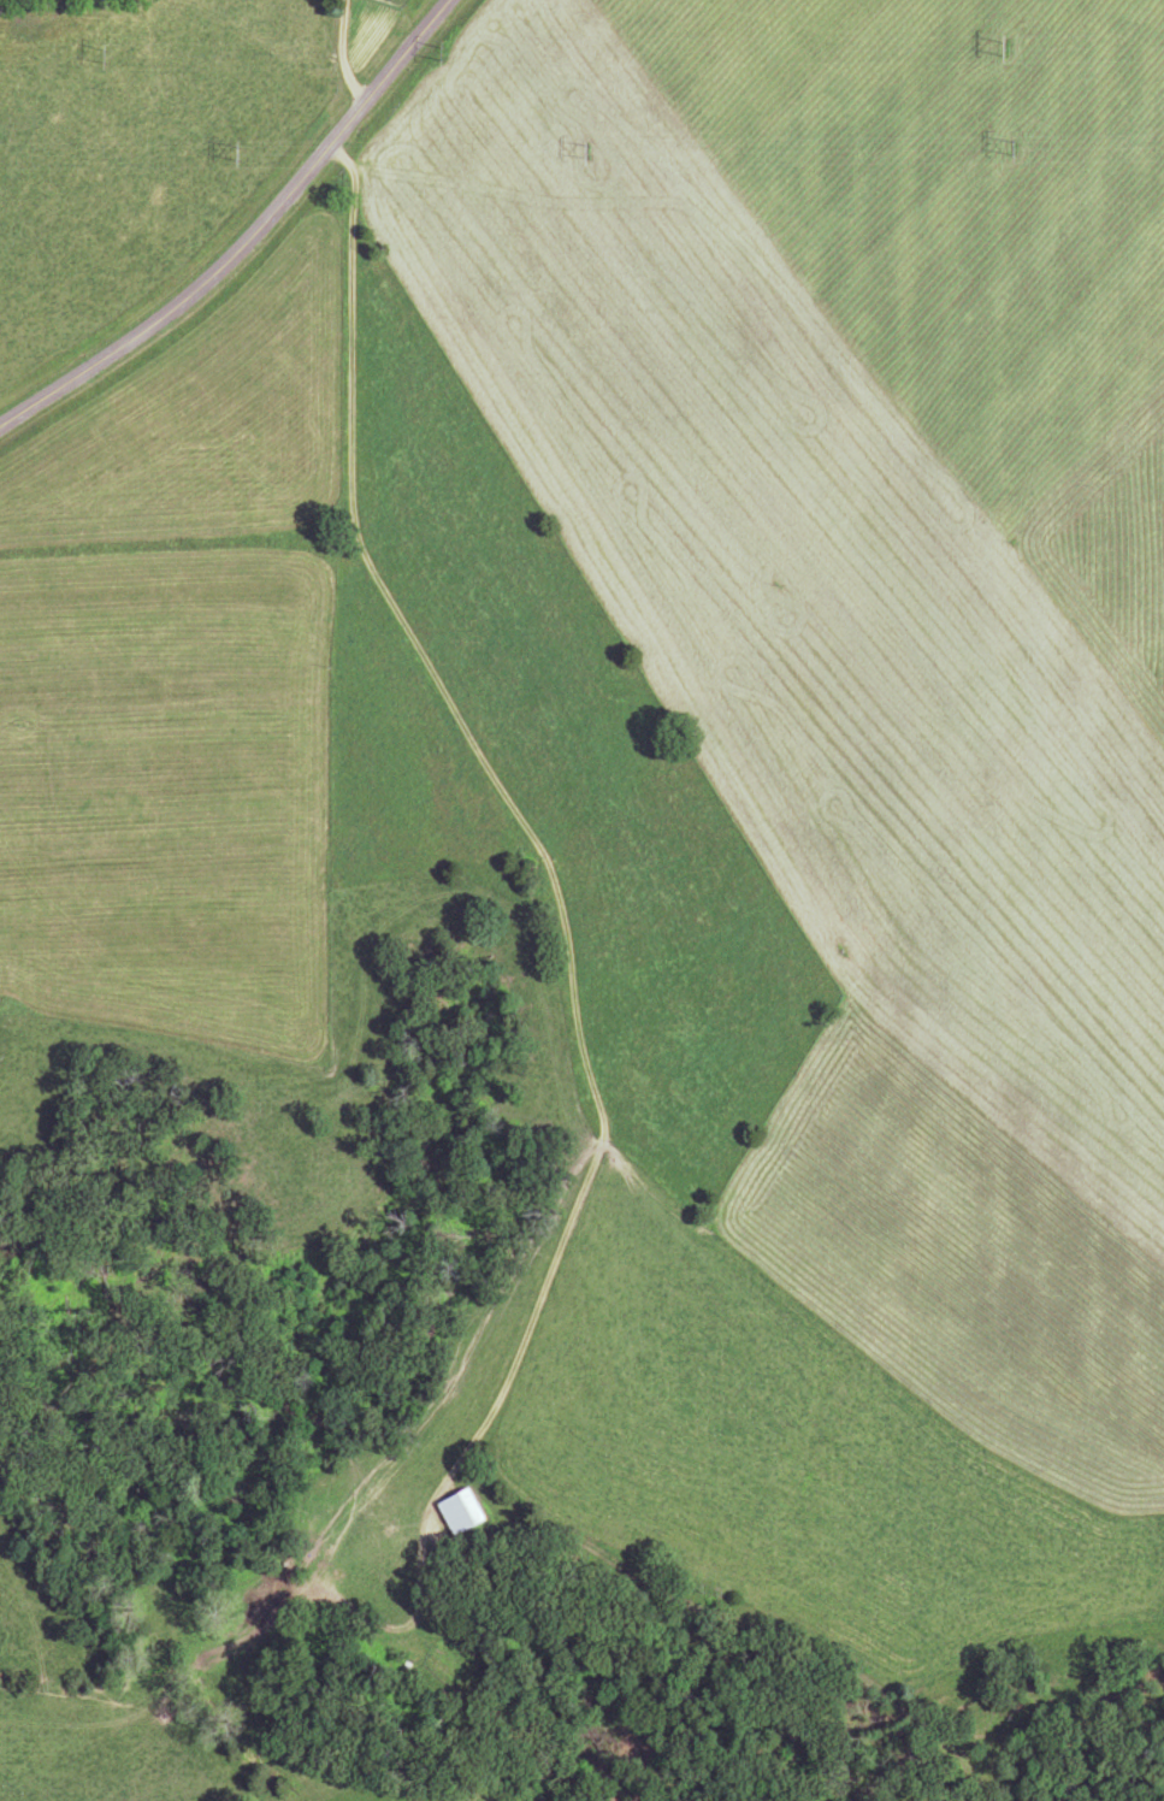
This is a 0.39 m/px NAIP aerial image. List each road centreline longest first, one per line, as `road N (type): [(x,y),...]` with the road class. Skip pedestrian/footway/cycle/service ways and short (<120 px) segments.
road 1 (tertiary): [(0,442),(138,358),(301,205),(481,0)]

